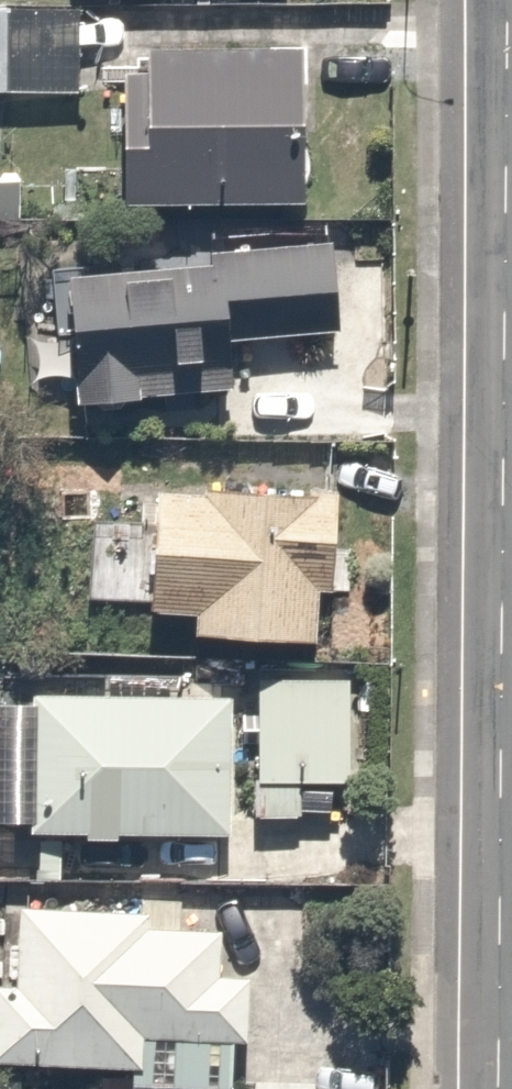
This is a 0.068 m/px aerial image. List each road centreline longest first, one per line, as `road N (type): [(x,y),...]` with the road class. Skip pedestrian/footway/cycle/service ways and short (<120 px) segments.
road 1 (tertiary): [(501,0),(498,1075)]

